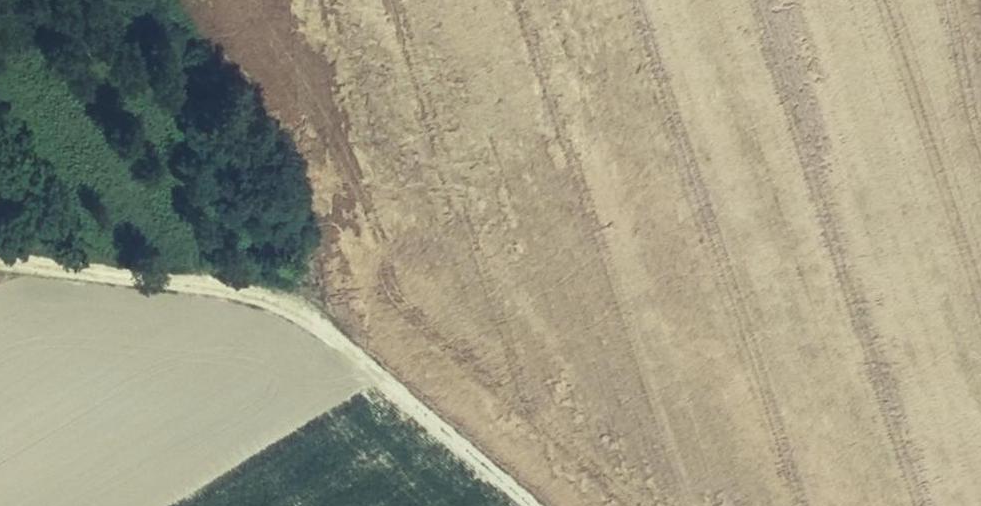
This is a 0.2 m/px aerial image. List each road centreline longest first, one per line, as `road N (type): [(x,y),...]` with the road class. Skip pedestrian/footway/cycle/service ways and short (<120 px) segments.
road 1 (track): [(0,265),(241,288),(302,311),(526,505)]

